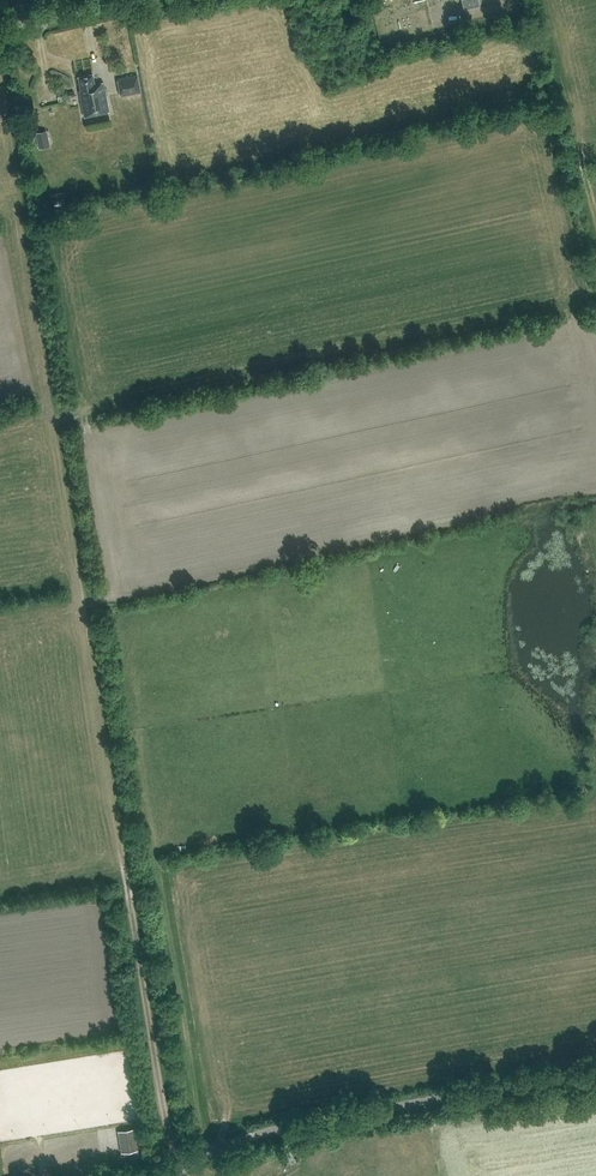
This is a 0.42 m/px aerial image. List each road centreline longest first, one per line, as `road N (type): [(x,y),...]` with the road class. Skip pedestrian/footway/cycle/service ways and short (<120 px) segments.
road 1 (unclassified): [(171,1175),(198,1157),(271,1130),(595,1067)]
road 2 (tertiary): [(0,30),(134,0)]

